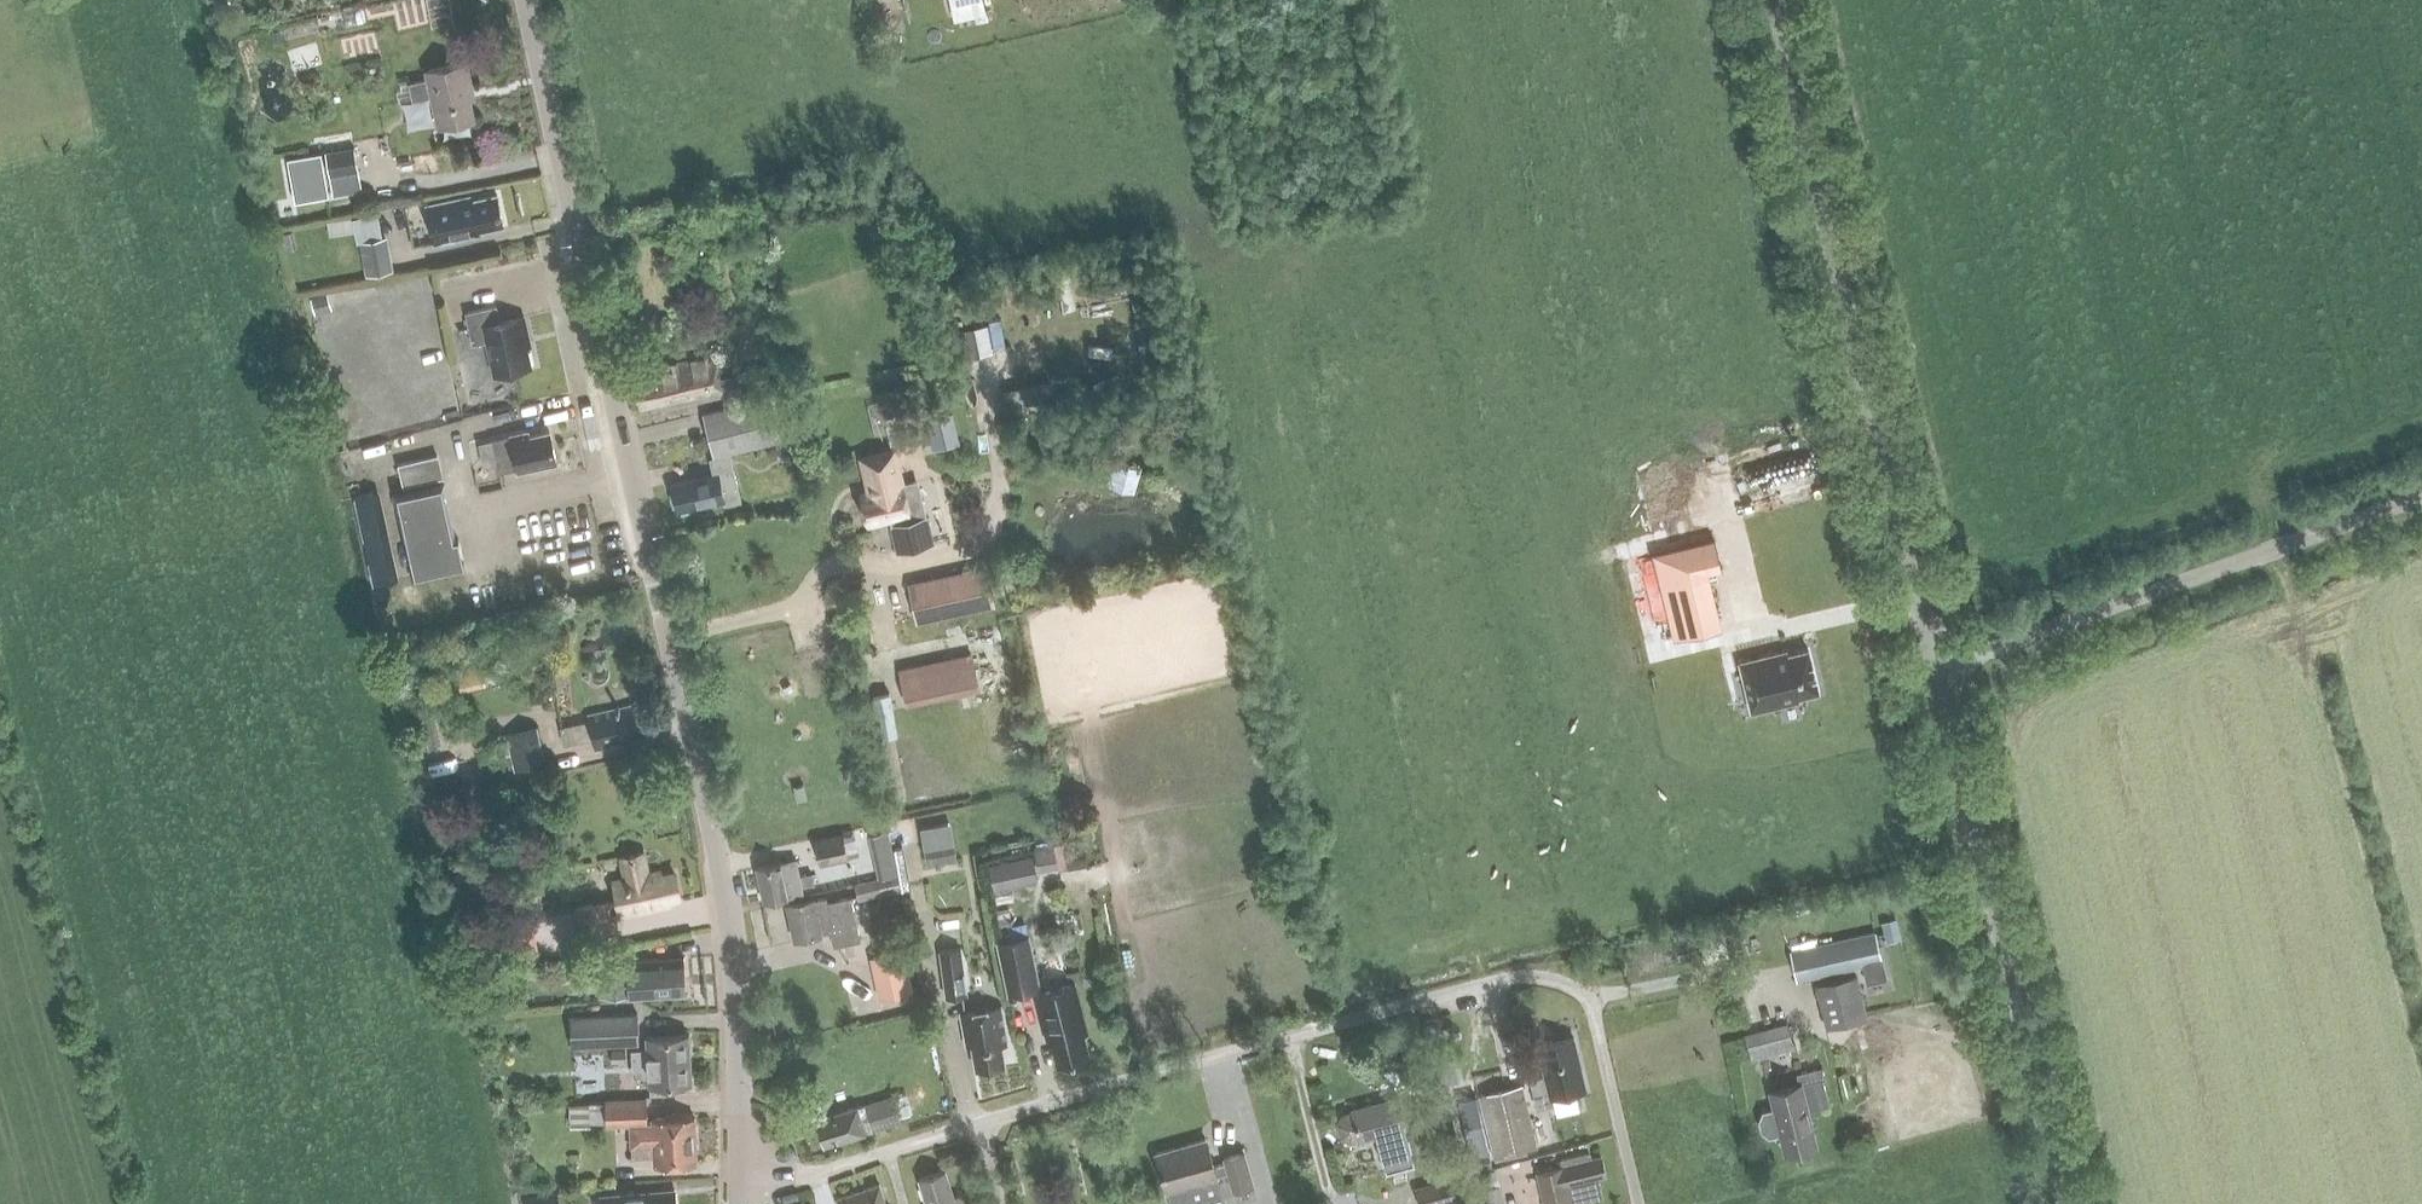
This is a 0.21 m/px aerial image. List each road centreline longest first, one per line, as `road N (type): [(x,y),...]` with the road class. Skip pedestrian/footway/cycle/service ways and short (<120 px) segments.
road 1 (tertiary): [(739,1188),(730,911),(531,0)]
road 2 (residential): [(1638,1203),(1590,1009),(1550,977),(1258,1046),(812,1176),(739,1188)]
road 3 (unclassified): [(1936,666),(1781,0)]
road 4 (unclassified): [(2070,1203),(1936,666)]
road 5 (unclassified): [(1936,666),(2421,496)]

